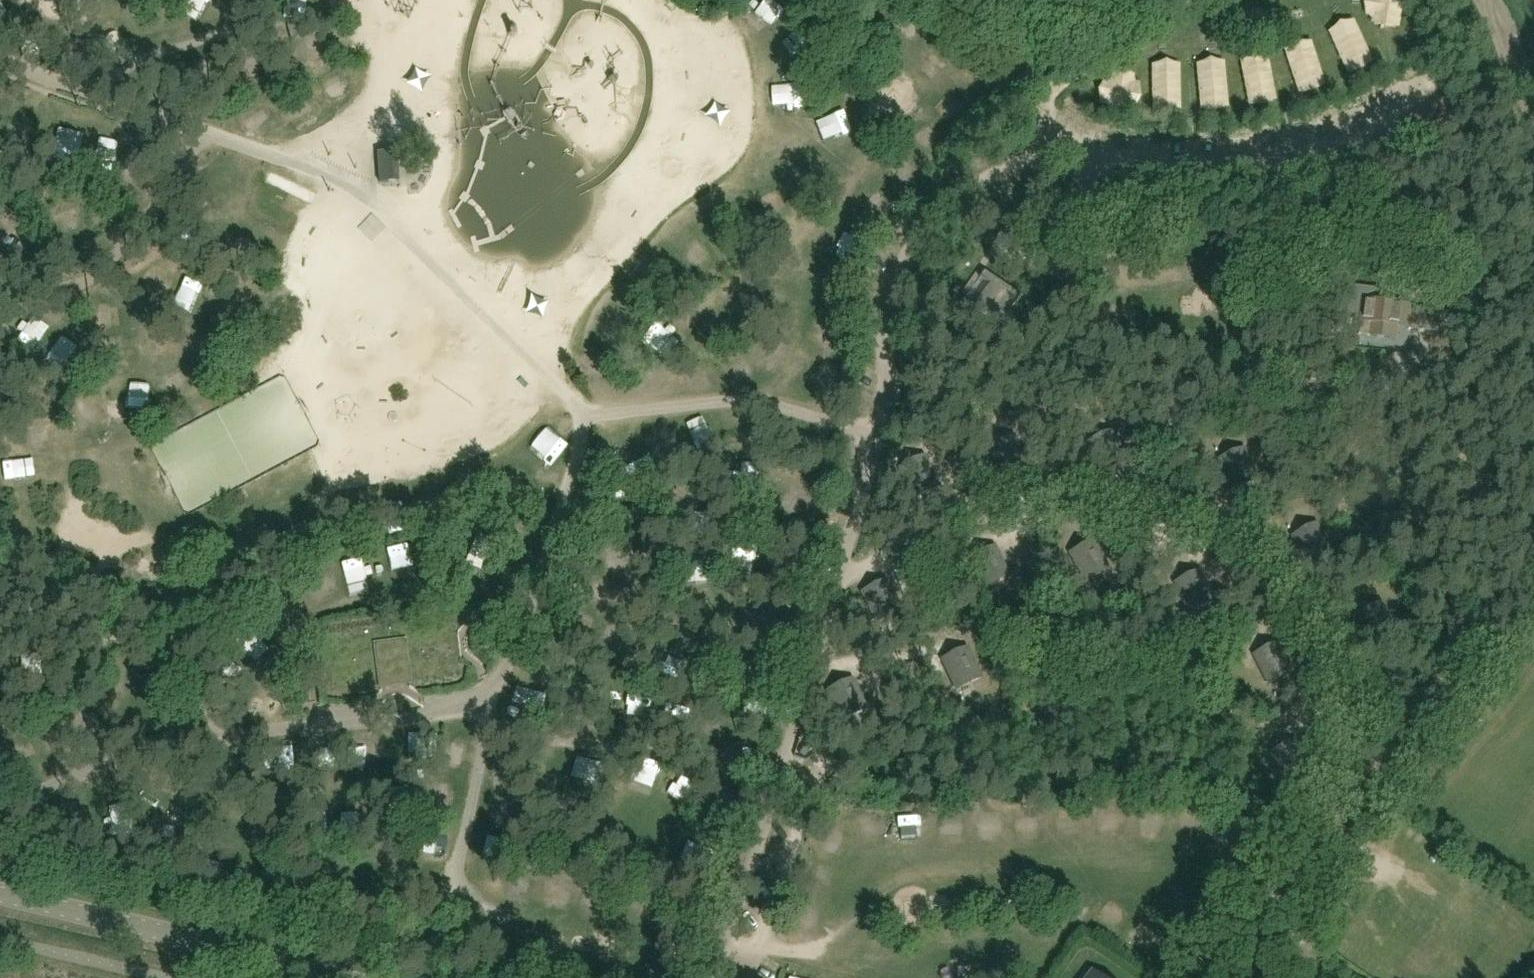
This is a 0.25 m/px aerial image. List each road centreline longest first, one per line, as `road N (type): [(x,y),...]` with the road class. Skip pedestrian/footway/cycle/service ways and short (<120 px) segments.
road 1 (track): [(1533,561),(1221,977)]
road 2 (tertiary): [(328,977),(0,897)]
road 3 (track): [(1485,0),(1533,144)]

